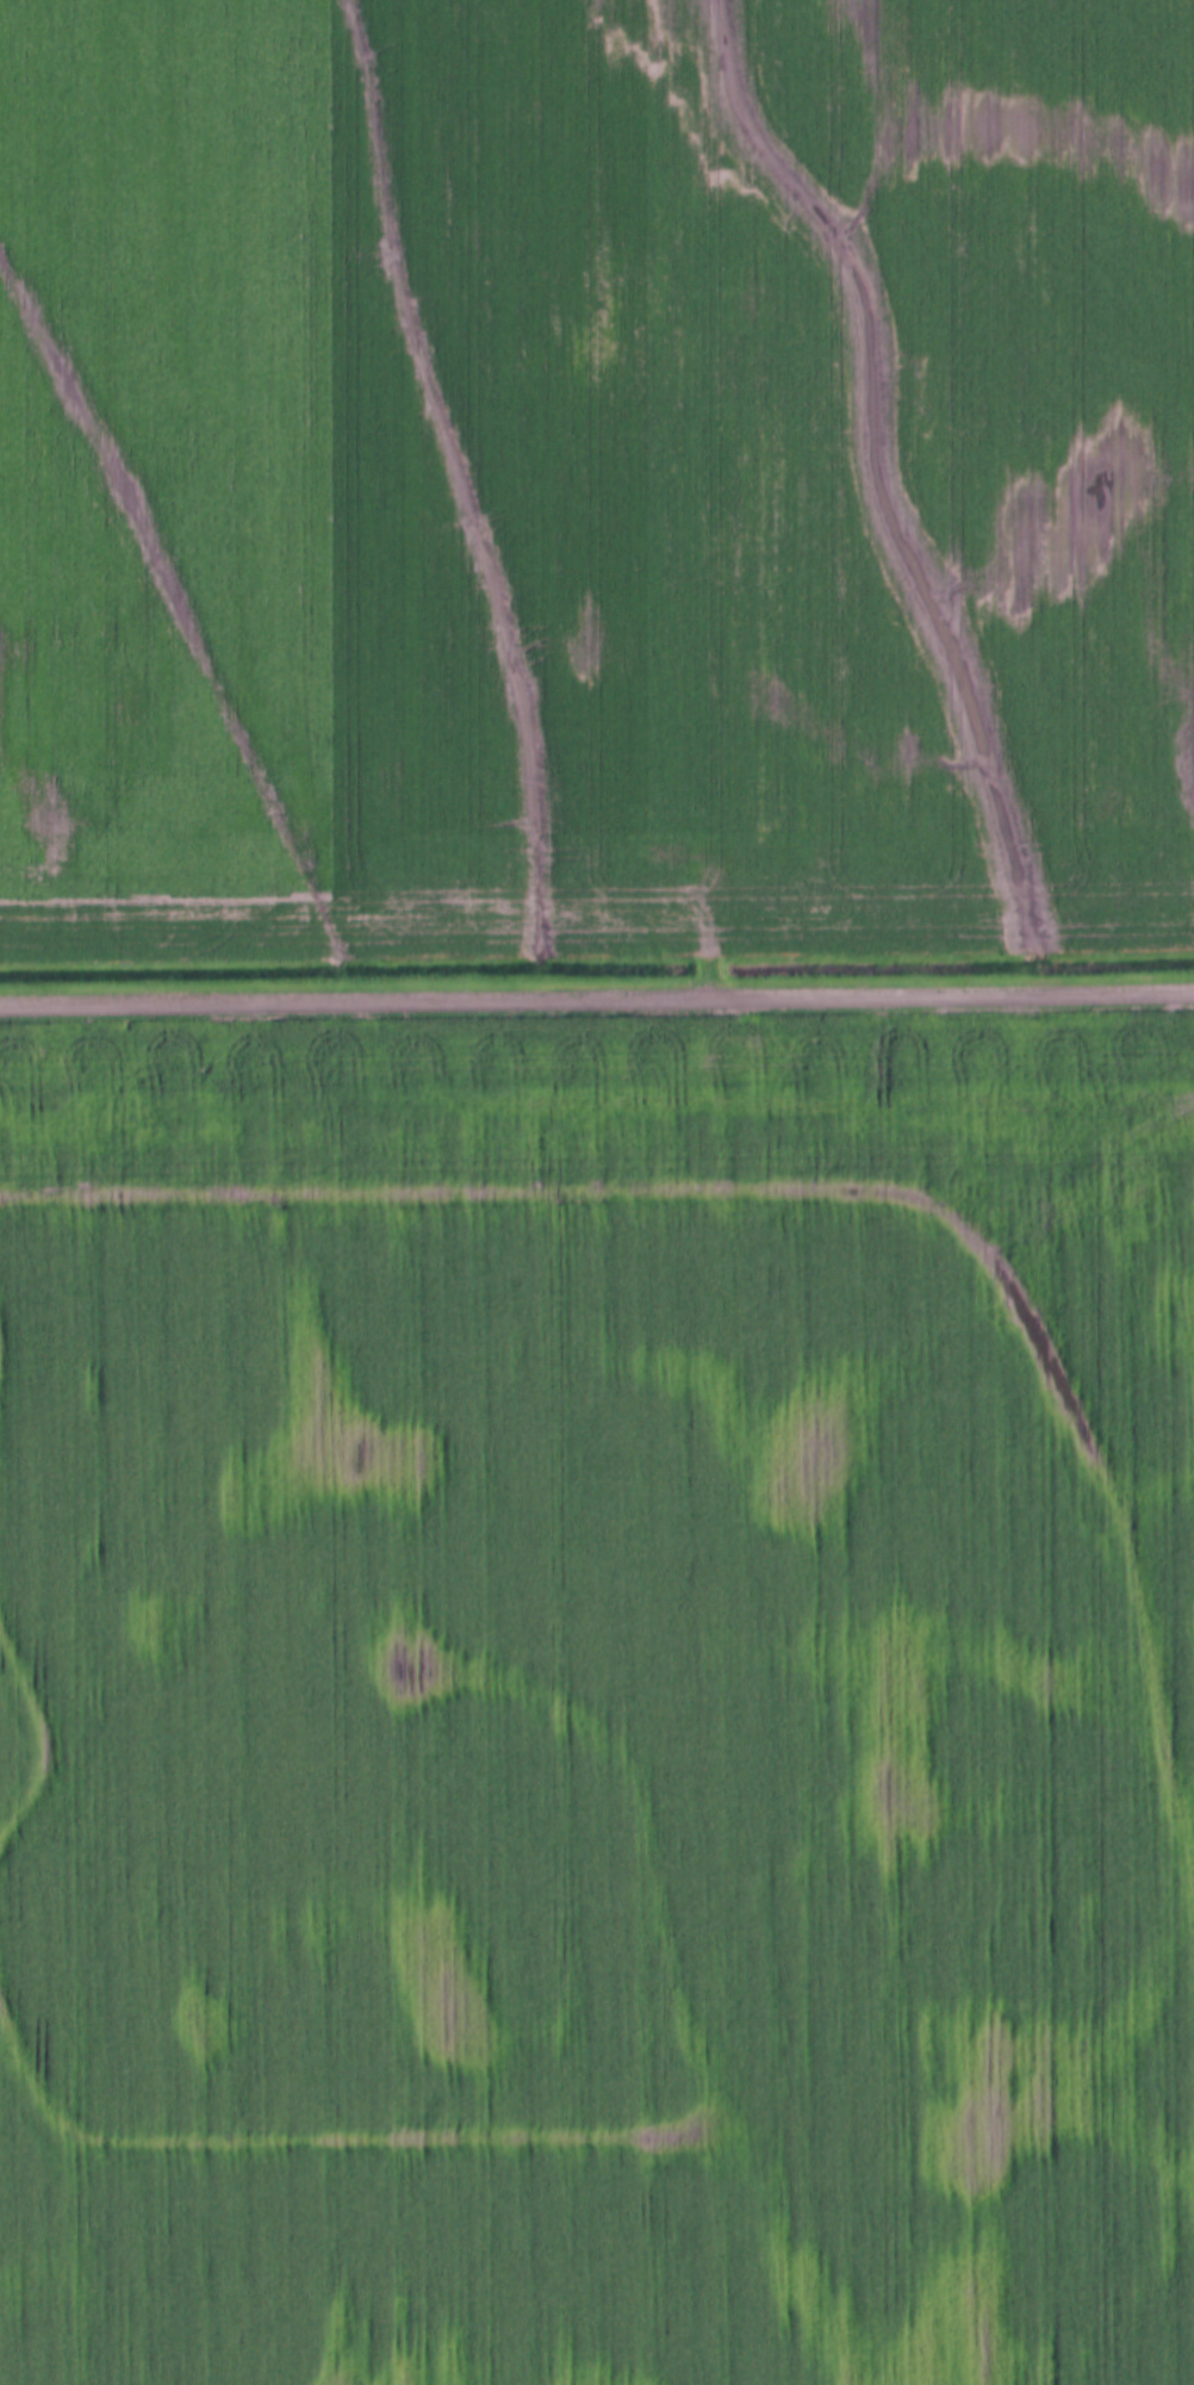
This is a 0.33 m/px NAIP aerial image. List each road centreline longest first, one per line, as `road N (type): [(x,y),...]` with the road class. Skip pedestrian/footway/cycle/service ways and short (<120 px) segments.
road 1 (track): [(0,1010),(1193,994)]

